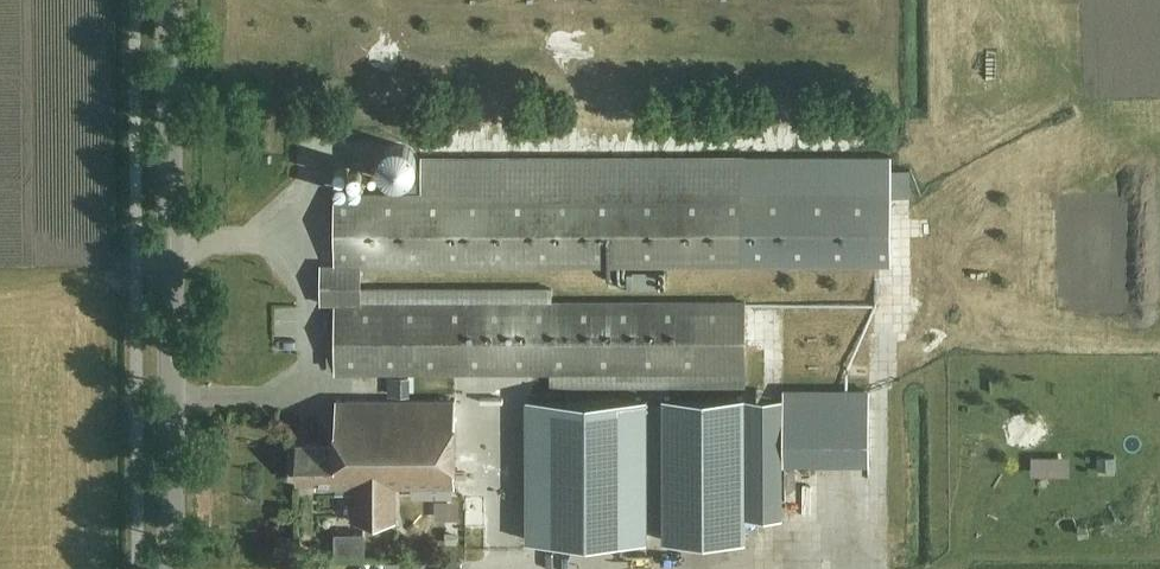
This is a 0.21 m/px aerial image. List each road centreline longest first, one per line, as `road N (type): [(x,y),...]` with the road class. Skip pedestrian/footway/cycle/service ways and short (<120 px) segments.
road 1 (tertiary): [(172,568),(169,0)]

